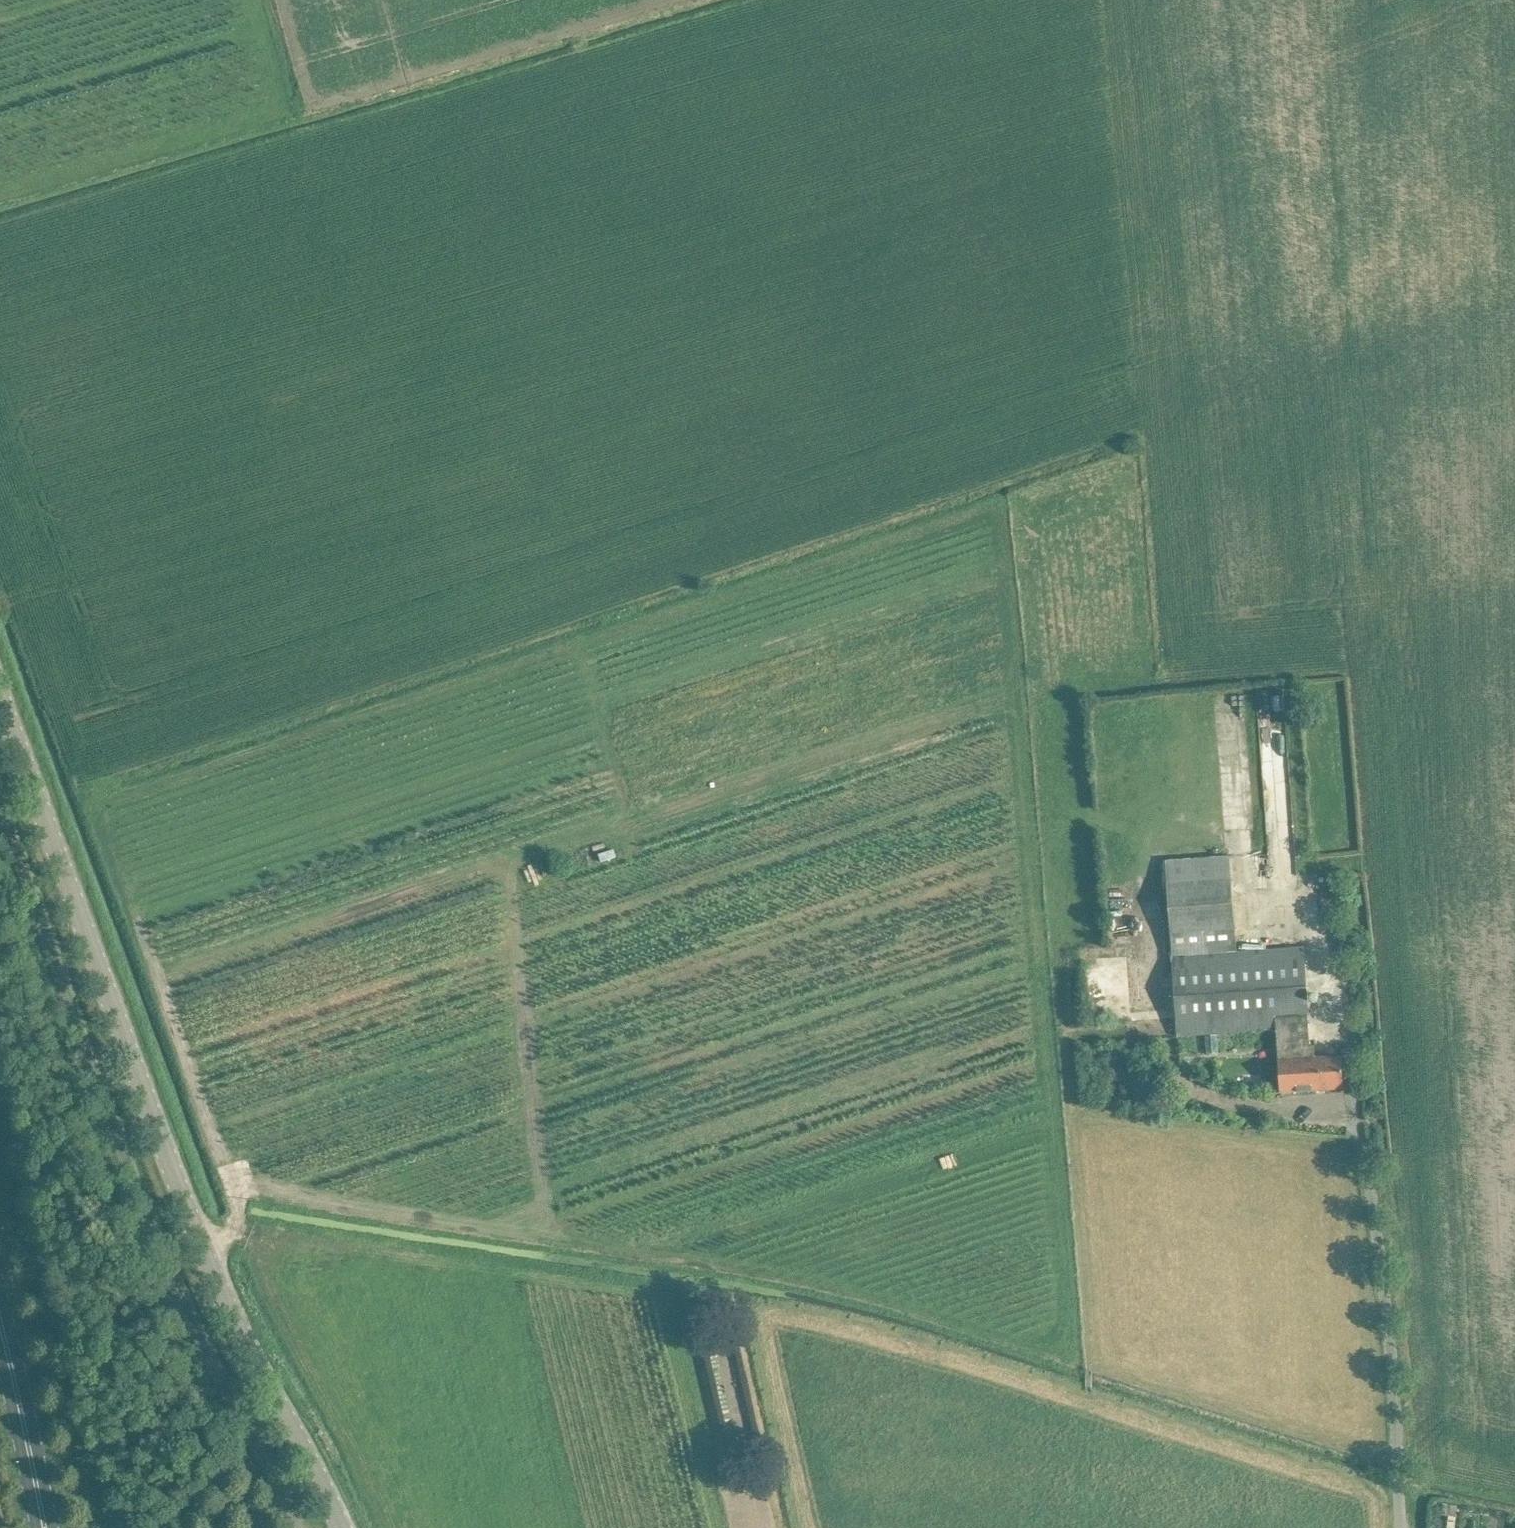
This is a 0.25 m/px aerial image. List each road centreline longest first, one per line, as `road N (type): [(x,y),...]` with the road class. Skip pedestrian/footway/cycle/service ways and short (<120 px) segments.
road 1 (unclassified): [(343,1527),(199,1235),(0,694)]
road 2 (primary): [(45,1527),(0,1321)]

